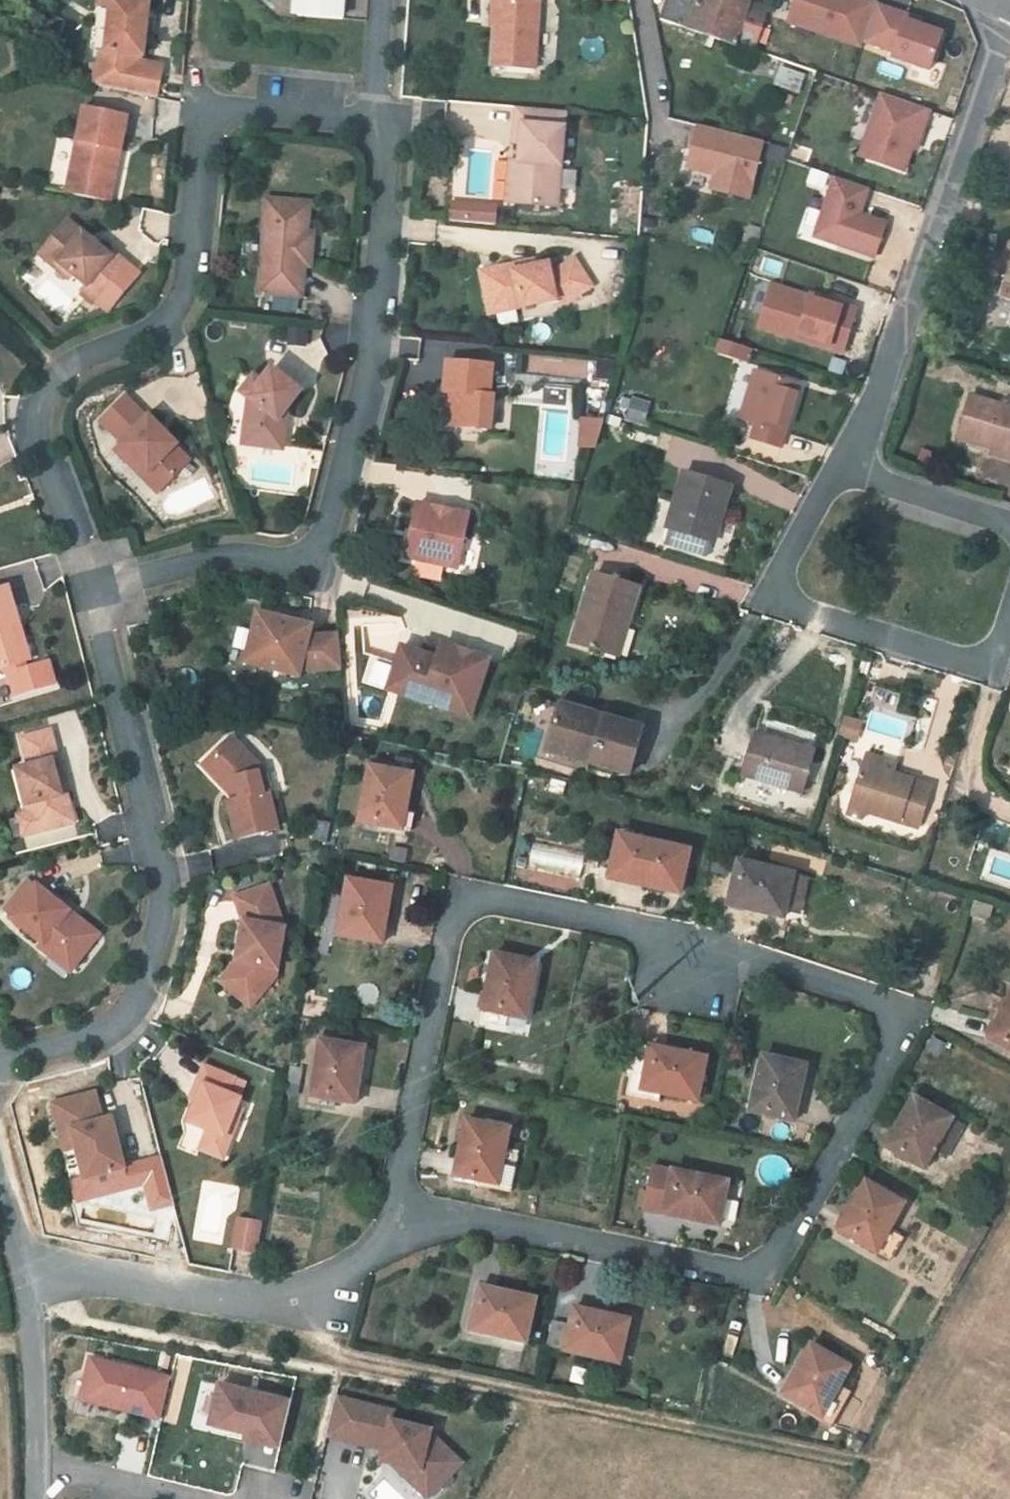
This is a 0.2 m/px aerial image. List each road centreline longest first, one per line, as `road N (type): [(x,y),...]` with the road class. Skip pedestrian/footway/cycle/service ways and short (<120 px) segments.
road 1 (residential): [(401,1205),(394,1159),(458,914),(489,897),(745,951),(884,1006),(866,1087),(760,1261),(721,1269),(441,1220)]
road 2 (residential): [(82,591),(37,438),(45,396),(76,360),(171,318),(187,261),(200,121),(250,99),(357,112),(374,126)]
road 3 (residential): [(374,126),(386,201),(348,458),(327,527),(311,552),(292,558),(223,544),(82,591)]
road 4 (residential): [(0,1056),(88,1028),(139,987),(161,938),(169,888),(82,591)]
road 5 (residential): [(839,466),(1004,6)]
road 6 (residential): [(21,1286),(82,1272),(238,1295),(310,1278),(373,1241),(401,1205)]
road 7 (residential): [(1009,614),(985,655),(949,657),(783,608),(773,585),(782,548)]
road 8 (residential): [(34,1476),(37,1387),(21,1286)]
road 9 (residential): [(839,466),(1009,529)]
road 10 (residential): [(374,126),(382,0)]
road 11 (residential): [(151,1498),(34,1476)]

